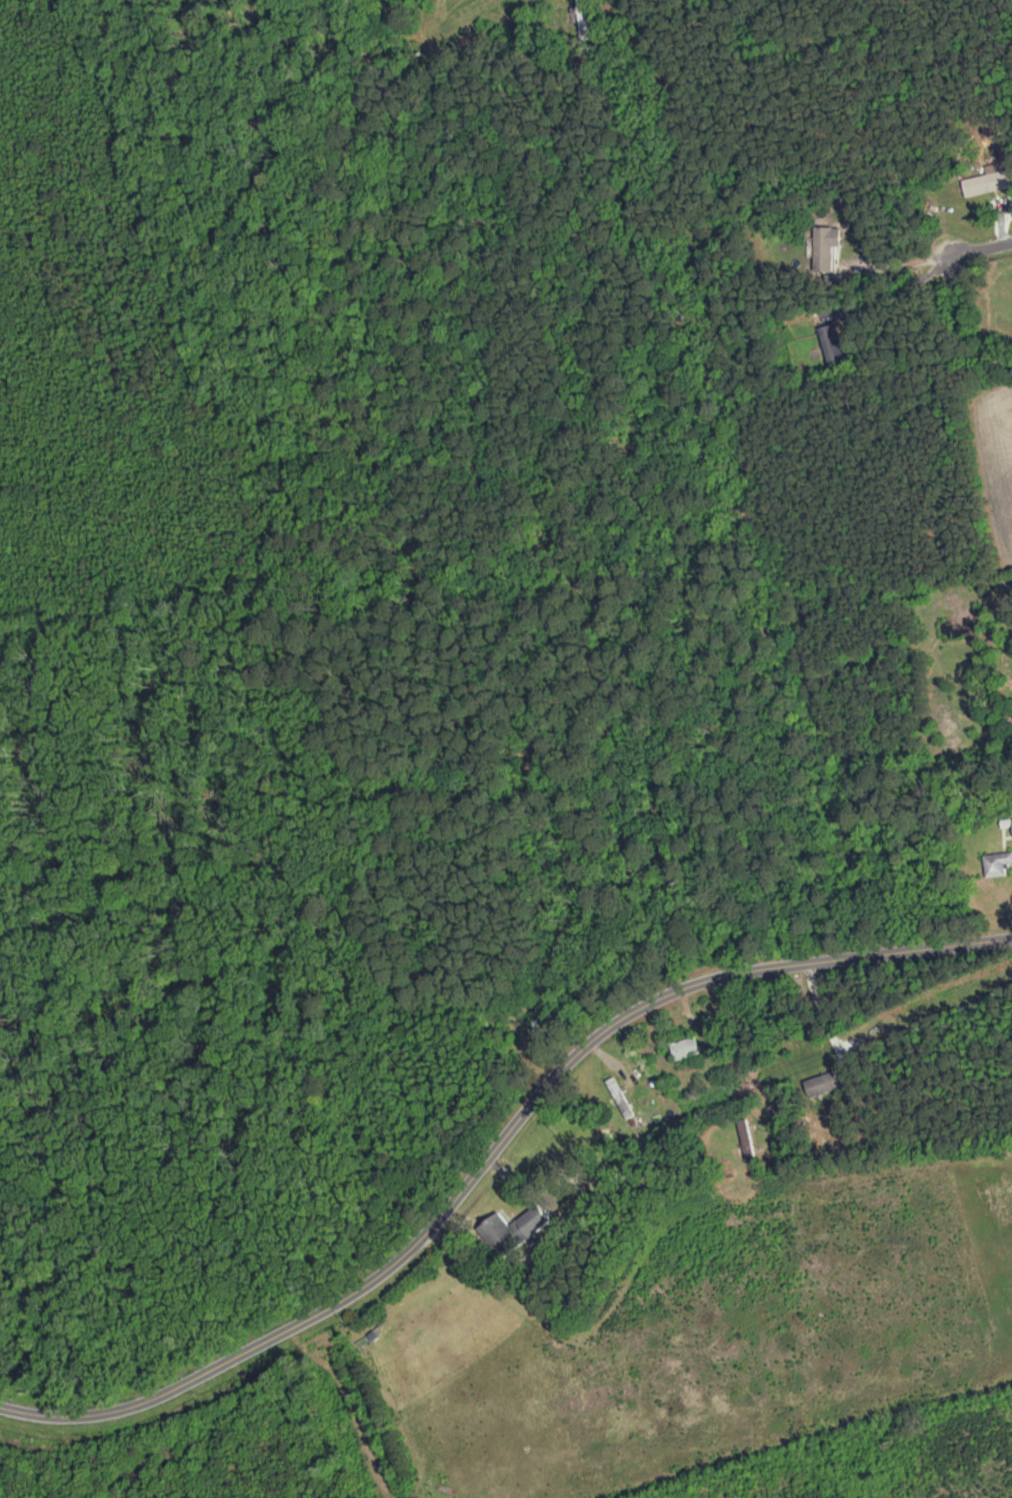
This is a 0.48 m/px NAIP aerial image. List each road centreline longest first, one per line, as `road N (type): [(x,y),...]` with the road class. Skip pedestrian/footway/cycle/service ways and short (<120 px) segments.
road 1 (secondary): [(0,1410),(59,1418),(143,1407),(367,1288),(420,1245),(597,1042),(680,992),(748,973),(1011,938)]

